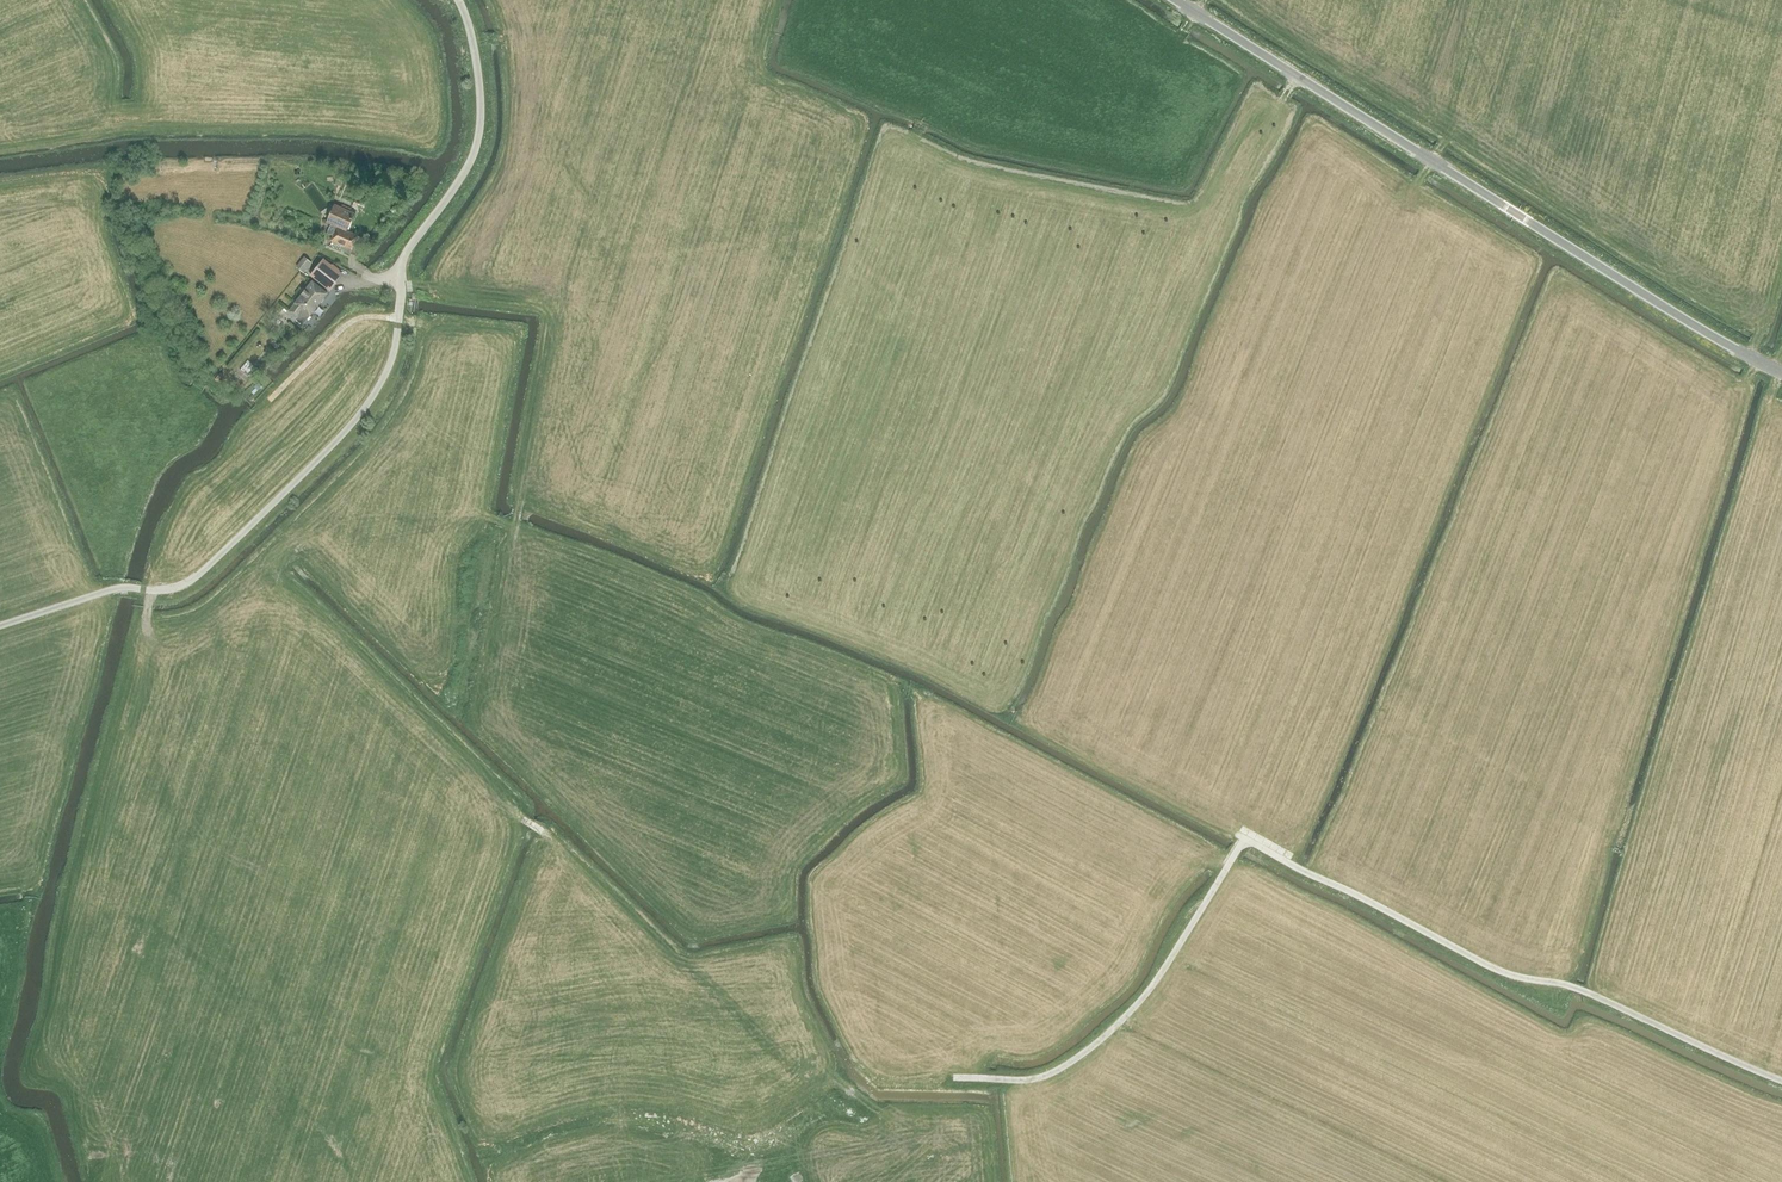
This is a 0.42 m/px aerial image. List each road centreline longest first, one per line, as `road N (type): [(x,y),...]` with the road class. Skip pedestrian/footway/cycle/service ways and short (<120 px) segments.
road 1 (track): [(1781,1081),(1593,994),(1492,967),(1251,842),(1233,857),(1135,1008),(1065,1066),(1029,1080),(837,1087)]
road 2 (tertiary): [(1781,373),(1692,326),(1175,0)]
road 3 (unclassified): [(399,326),(407,251),(461,177),(481,120),(474,45),(458,0)]

